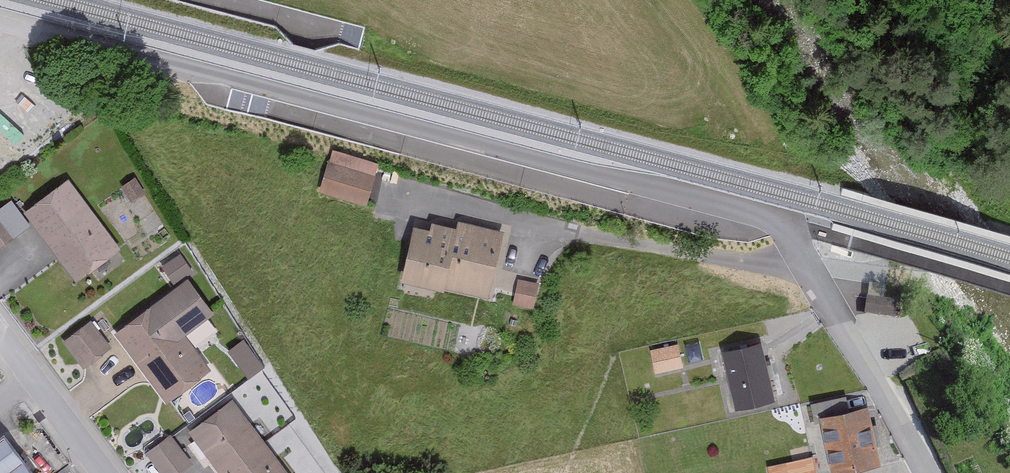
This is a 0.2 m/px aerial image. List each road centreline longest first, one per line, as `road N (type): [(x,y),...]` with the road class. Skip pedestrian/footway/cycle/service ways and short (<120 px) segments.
road 1 (residential): [(776,223),(844,318),(922,472)]
road 2 (residential): [(102,472),(0,340)]

